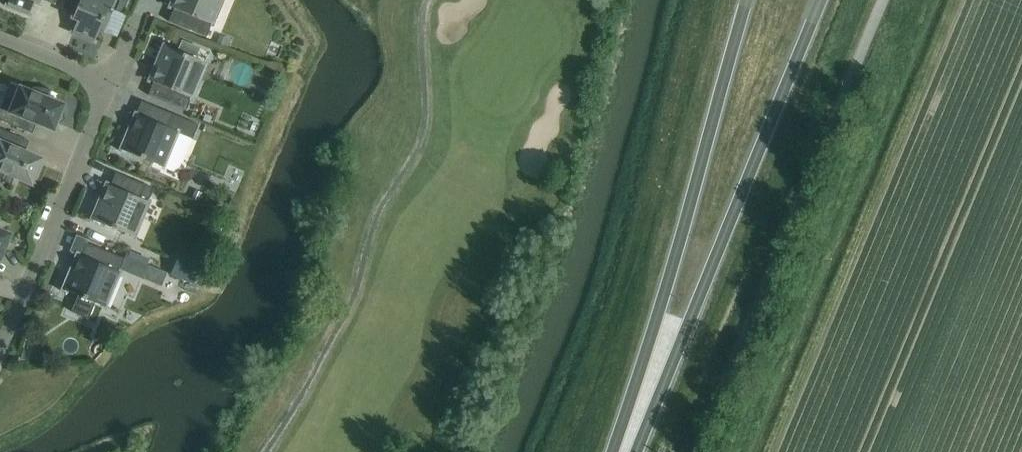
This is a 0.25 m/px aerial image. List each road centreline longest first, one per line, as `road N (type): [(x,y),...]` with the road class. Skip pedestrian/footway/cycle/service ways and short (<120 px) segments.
road 1 (trunk): [(628,451),(820,0)]
road 2 (trunk): [(747,0),(620,451)]
road 3 (residential): [(0,338),(11,329),(109,85)]

